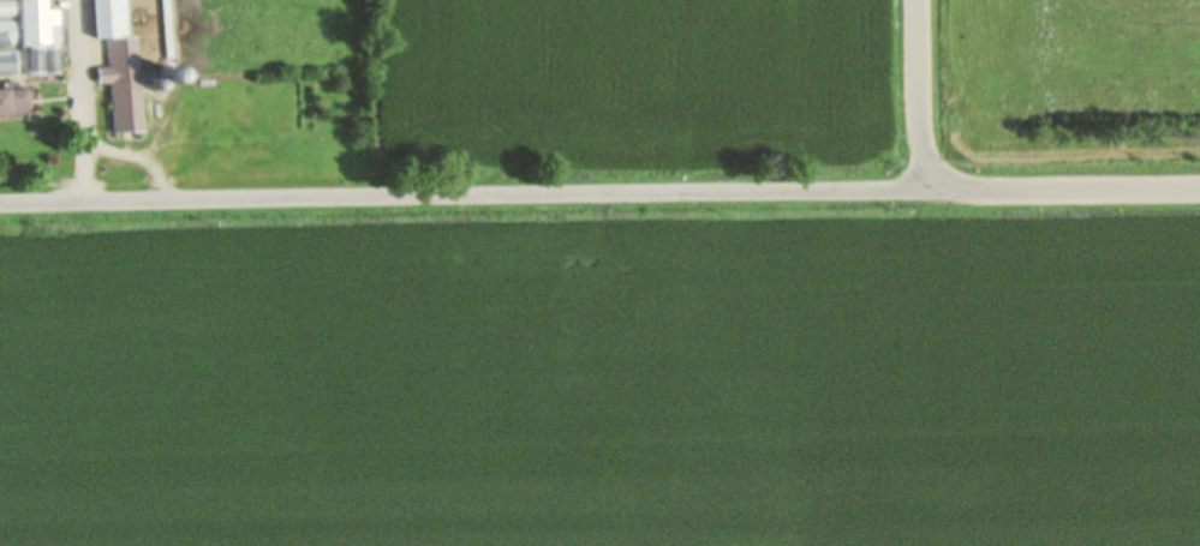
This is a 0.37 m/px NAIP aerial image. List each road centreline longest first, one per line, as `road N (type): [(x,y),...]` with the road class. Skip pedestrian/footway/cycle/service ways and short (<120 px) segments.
road 1 (residential): [(951,187),(0,201)]
road 2 (secondary): [(919,0),(924,139),(929,160),(951,187),(1199,189)]

